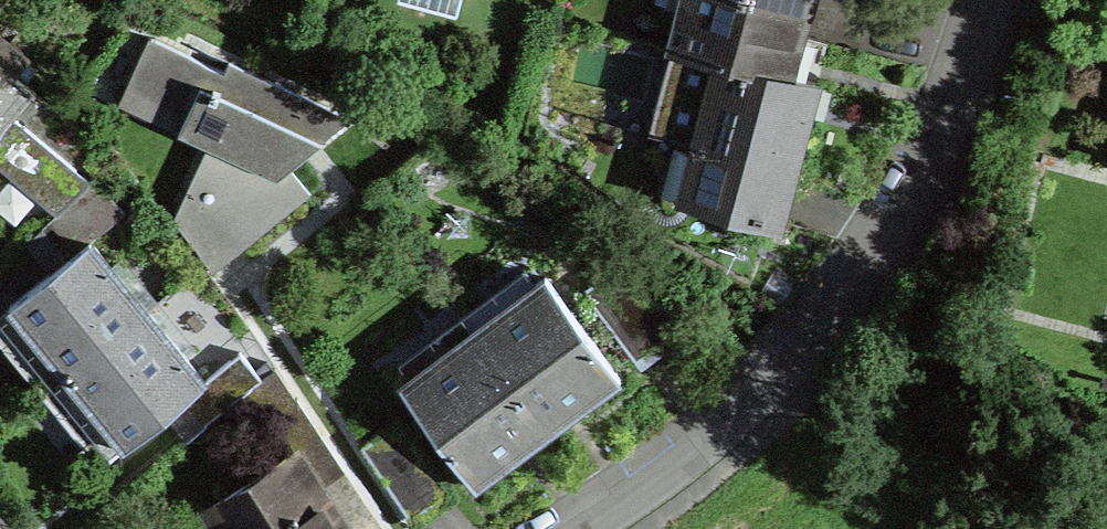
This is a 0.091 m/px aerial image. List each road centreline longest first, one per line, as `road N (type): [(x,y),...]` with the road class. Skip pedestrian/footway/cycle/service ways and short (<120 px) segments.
road 1 (residential): [(566,528),(756,393),(824,309),(915,184),(986,36),(992,0)]

